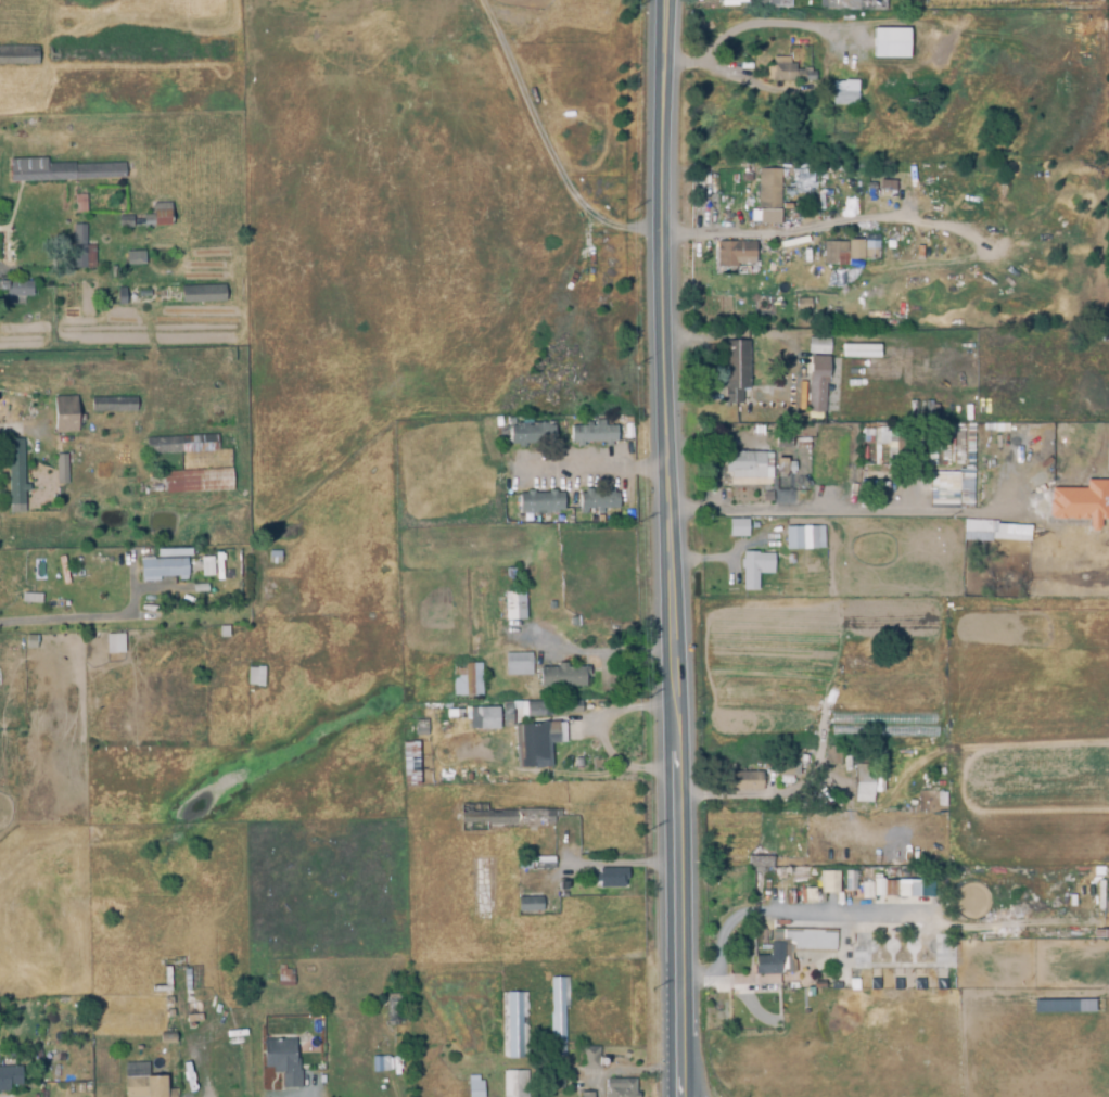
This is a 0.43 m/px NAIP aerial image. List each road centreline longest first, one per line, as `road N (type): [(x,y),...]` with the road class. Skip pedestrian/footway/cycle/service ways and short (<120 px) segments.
road 1 (secondary): [(654,0),(652,275),(678,1096)]

